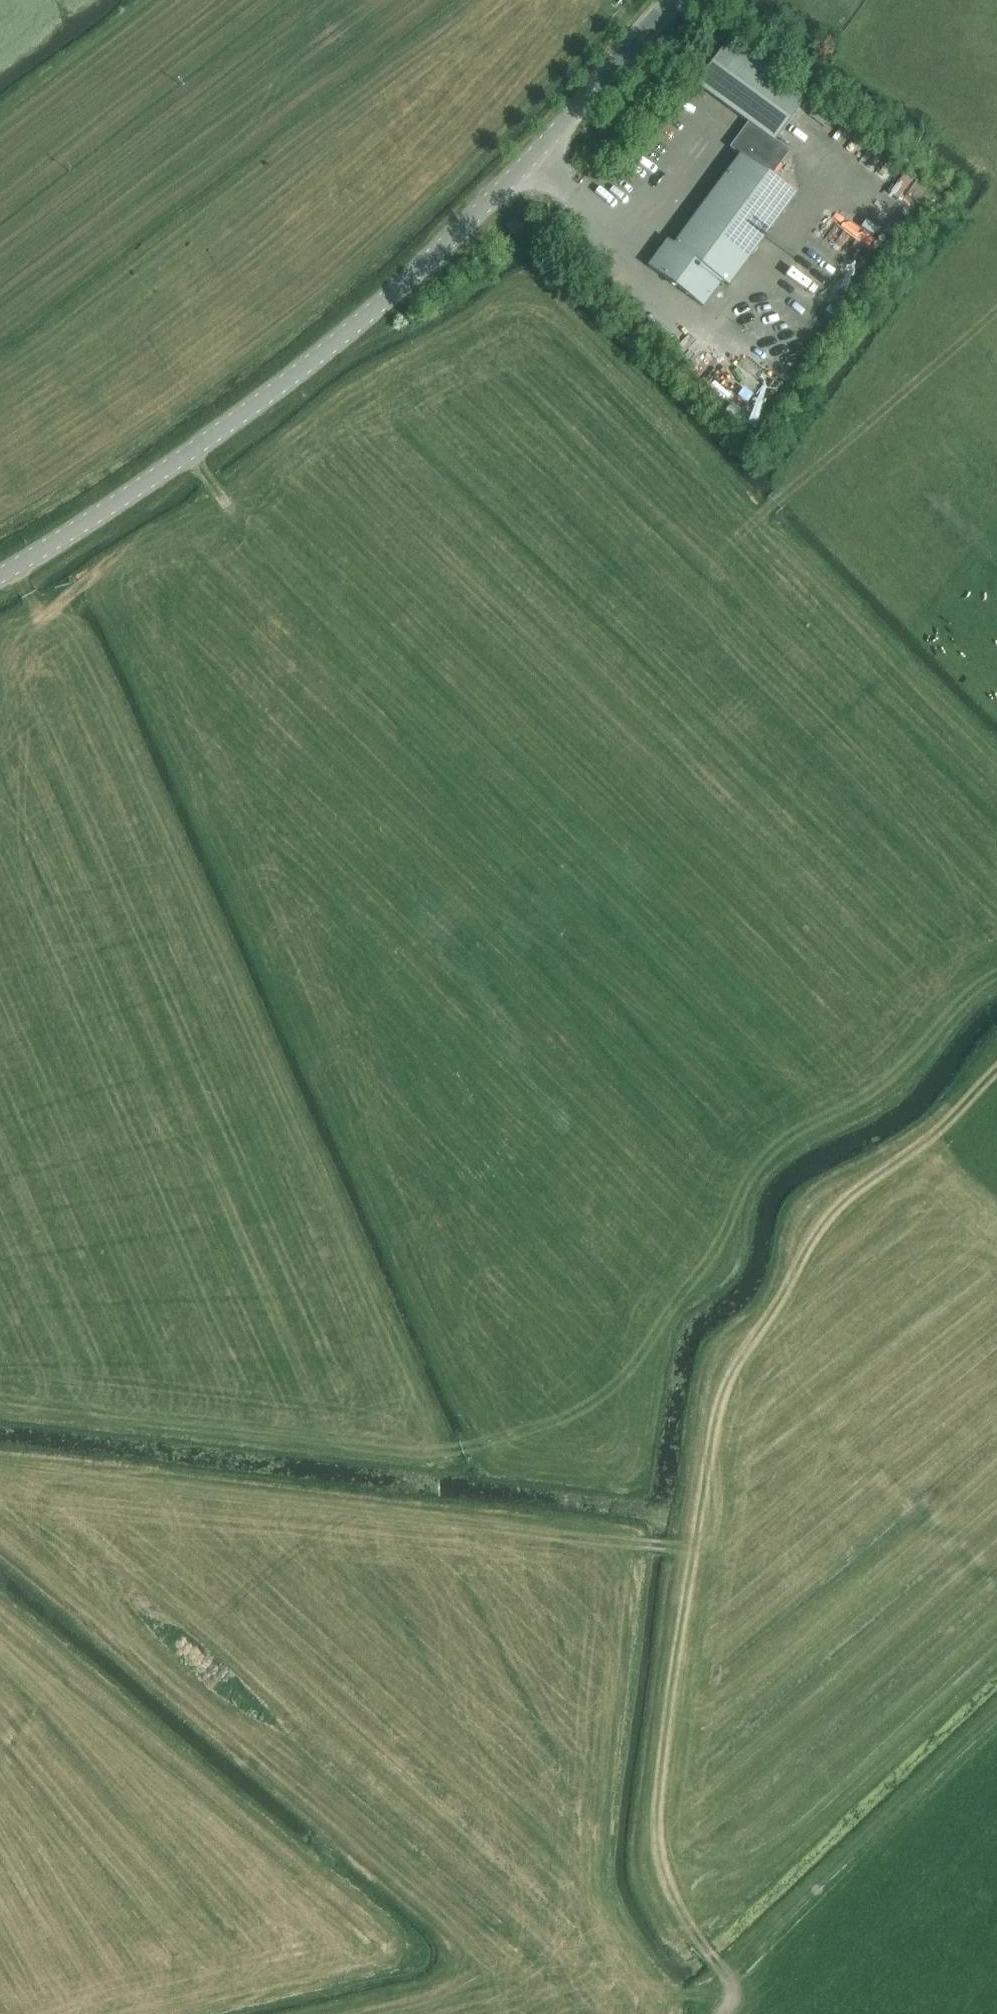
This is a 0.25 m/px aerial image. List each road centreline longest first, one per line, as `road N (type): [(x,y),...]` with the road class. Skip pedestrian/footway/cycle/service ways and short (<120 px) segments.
road 1 (tertiary): [(0,576),(147,483),(356,324),(474,216),(671,0)]

